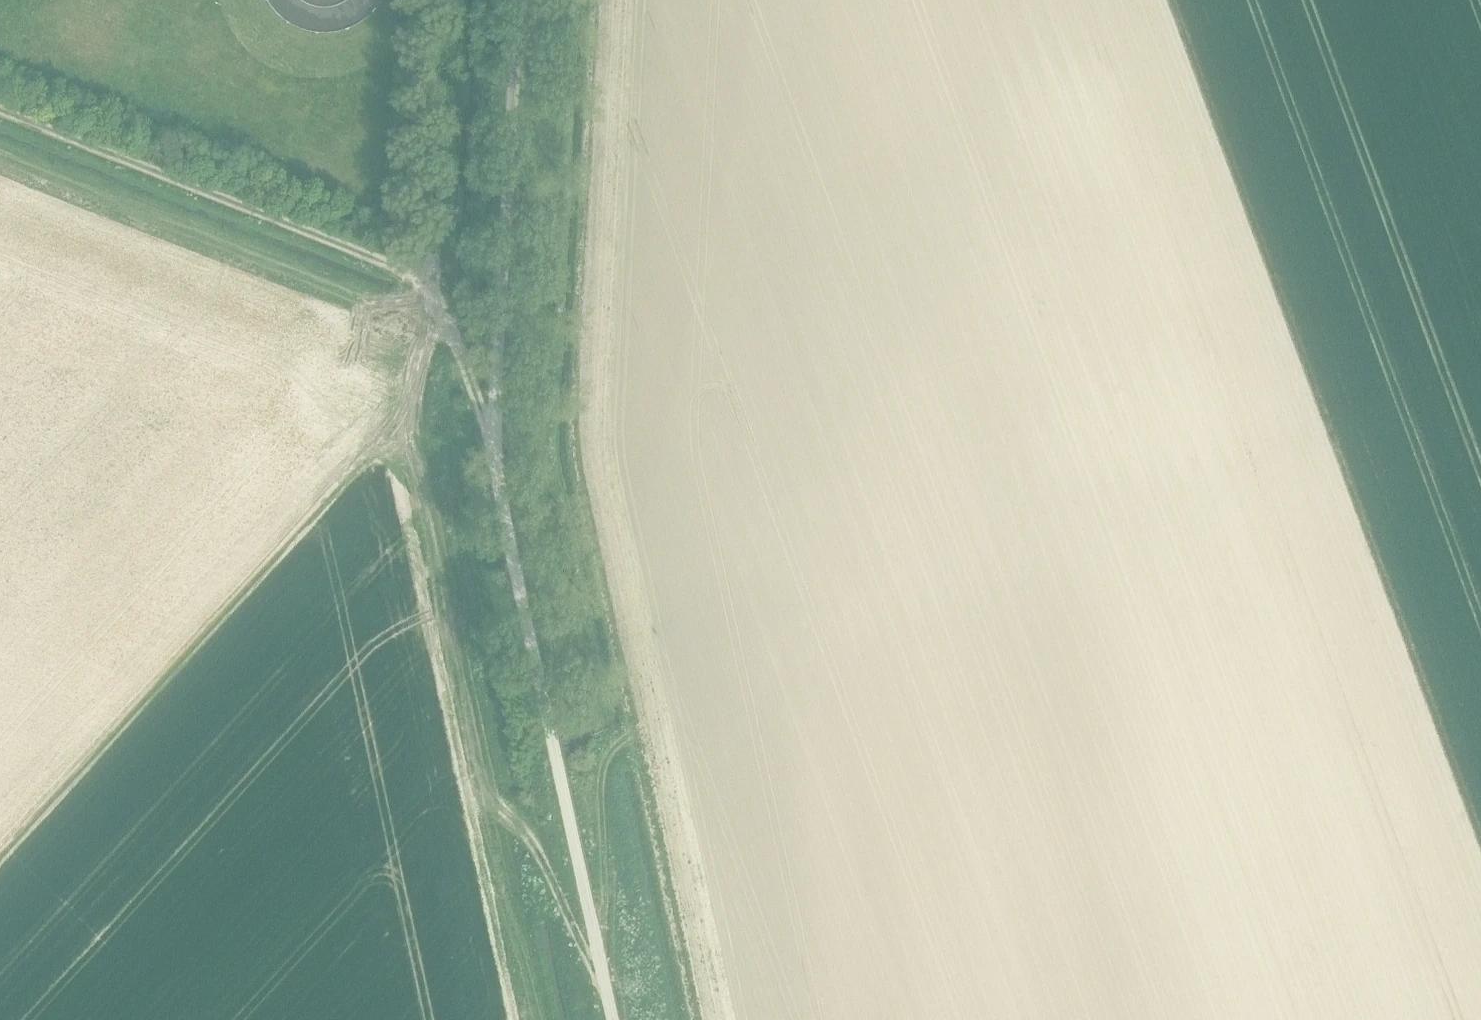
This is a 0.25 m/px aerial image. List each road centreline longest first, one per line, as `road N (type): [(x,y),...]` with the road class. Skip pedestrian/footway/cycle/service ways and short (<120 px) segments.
road 1 (unclassified): [(609,1019),(511,563),(499,439),(523,0)]
road 2 (track): [(0,849),(461,346)]
road 3 (track): [(0,110),(430,290),(461,346),(487,434),(499,439)]
road 4 (track): [(595,956),(608,922),(603,762),(625,731)]

